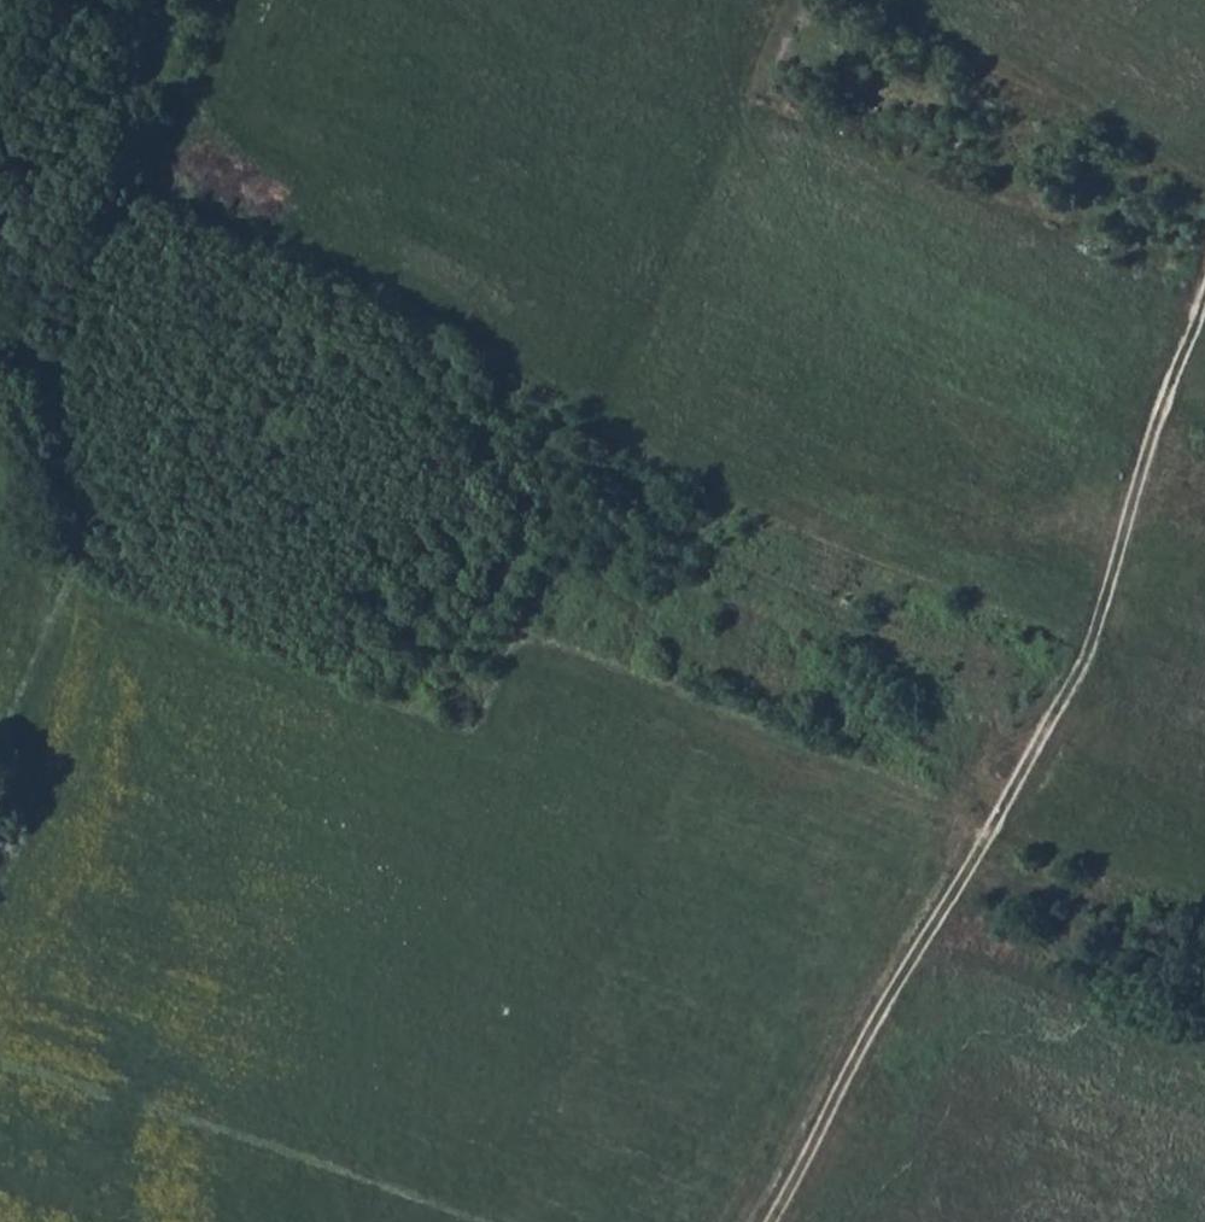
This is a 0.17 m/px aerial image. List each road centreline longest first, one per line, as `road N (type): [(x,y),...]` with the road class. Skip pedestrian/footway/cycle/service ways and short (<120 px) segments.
road 1 (track): [(827,1102),(931,931),(1077,659),(1119,554),(1204,285)]

